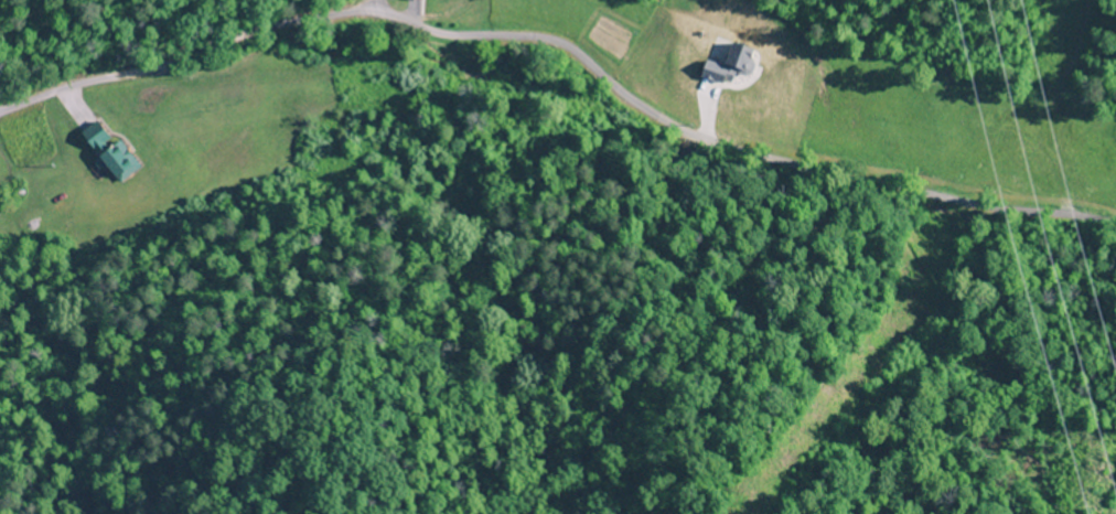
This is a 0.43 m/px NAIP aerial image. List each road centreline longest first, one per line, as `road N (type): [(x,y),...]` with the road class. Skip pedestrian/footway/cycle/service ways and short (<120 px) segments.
road 1 (residential): [(13,110),(273,29),(355,18),(451,44),(547,39),(704,140),(923,195),(1115,222)]

